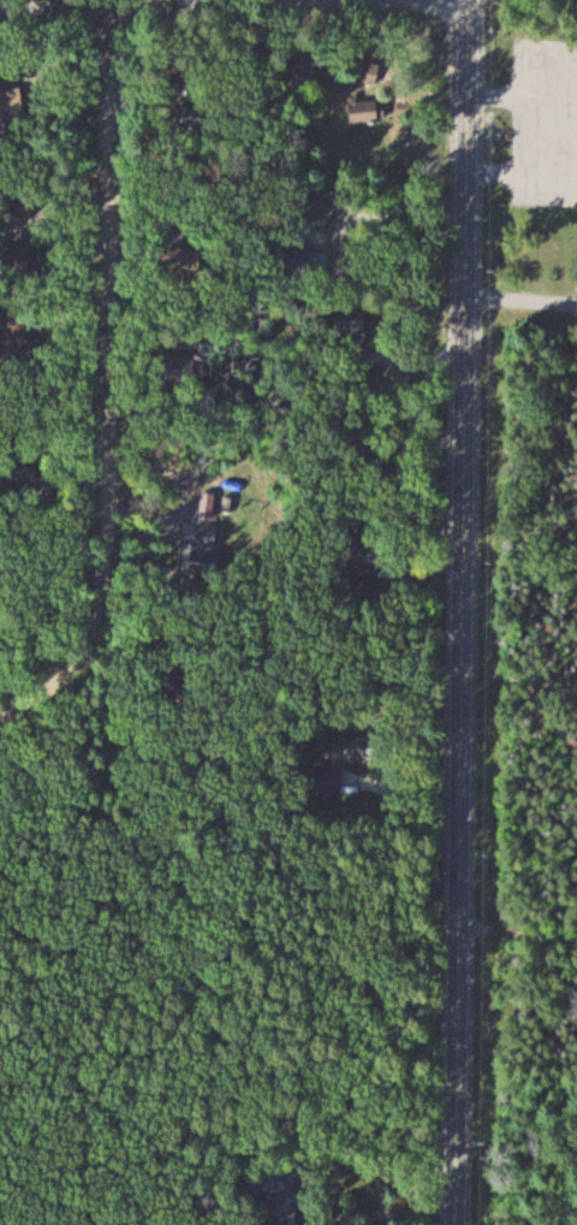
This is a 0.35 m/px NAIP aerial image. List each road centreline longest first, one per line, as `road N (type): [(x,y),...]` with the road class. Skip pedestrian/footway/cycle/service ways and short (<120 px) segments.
road 1 (tertiary): [(454,1224),(466,0)]
road 2 (residential): [(0,726),(44,697),(79,659),(100,603),(108,10)]
road 3 (residential): [(0,10),(369,0)]

